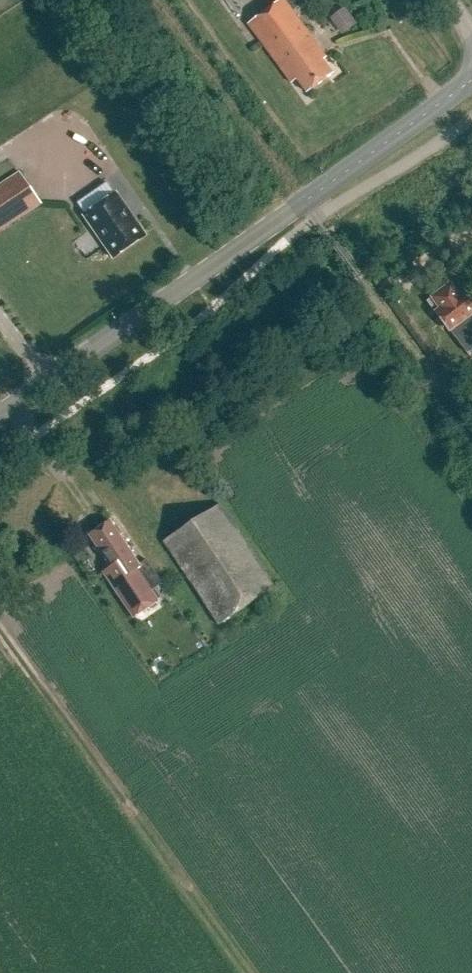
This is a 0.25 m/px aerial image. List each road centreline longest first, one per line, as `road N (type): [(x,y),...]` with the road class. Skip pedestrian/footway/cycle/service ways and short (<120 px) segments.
road 1 (tertiary): [(0,415),(471,78)]

